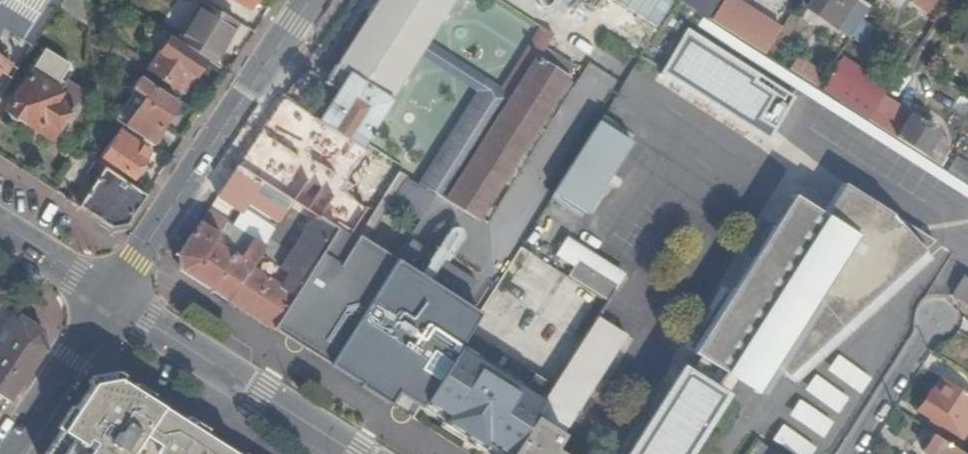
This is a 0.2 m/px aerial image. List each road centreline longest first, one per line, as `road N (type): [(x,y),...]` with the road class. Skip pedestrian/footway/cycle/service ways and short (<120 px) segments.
road 1 (residential): [(310,0),(107,295)]
road 2 (unclassified): [(107,295),(358,453)]
road 3 (residential): [(107,295),(5,453)]
road 4 (residential): [(851,453),(936,316)]
road 5 (unclassified): [(0,227),(107,295)]

